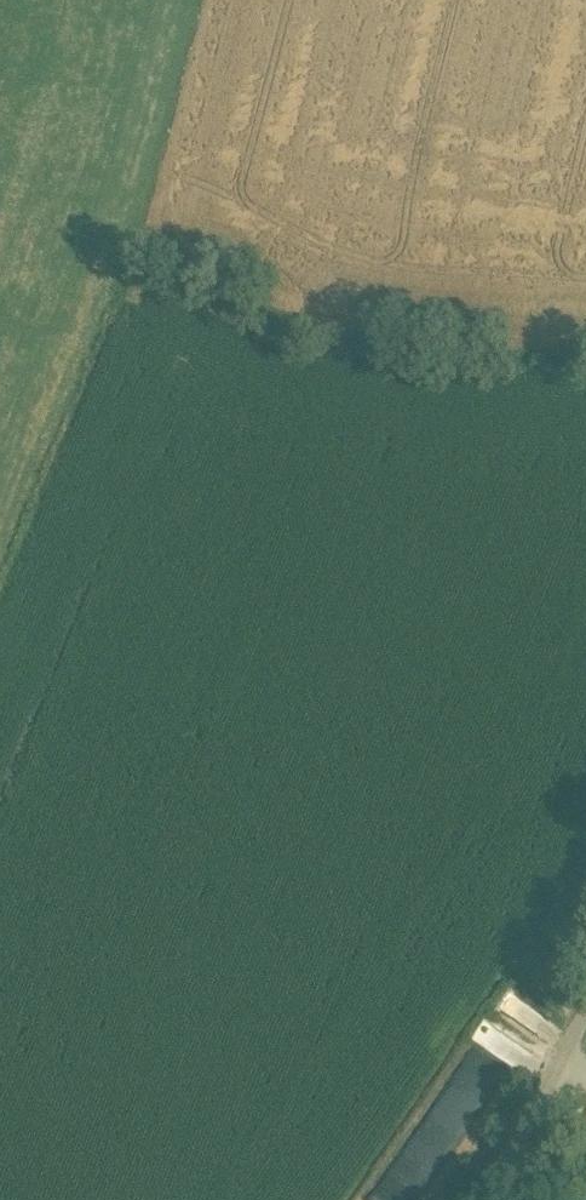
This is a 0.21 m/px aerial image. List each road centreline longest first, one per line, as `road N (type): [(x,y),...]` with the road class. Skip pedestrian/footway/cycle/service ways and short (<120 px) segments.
road 1 (track): [(475,1199),(585,1006)]

